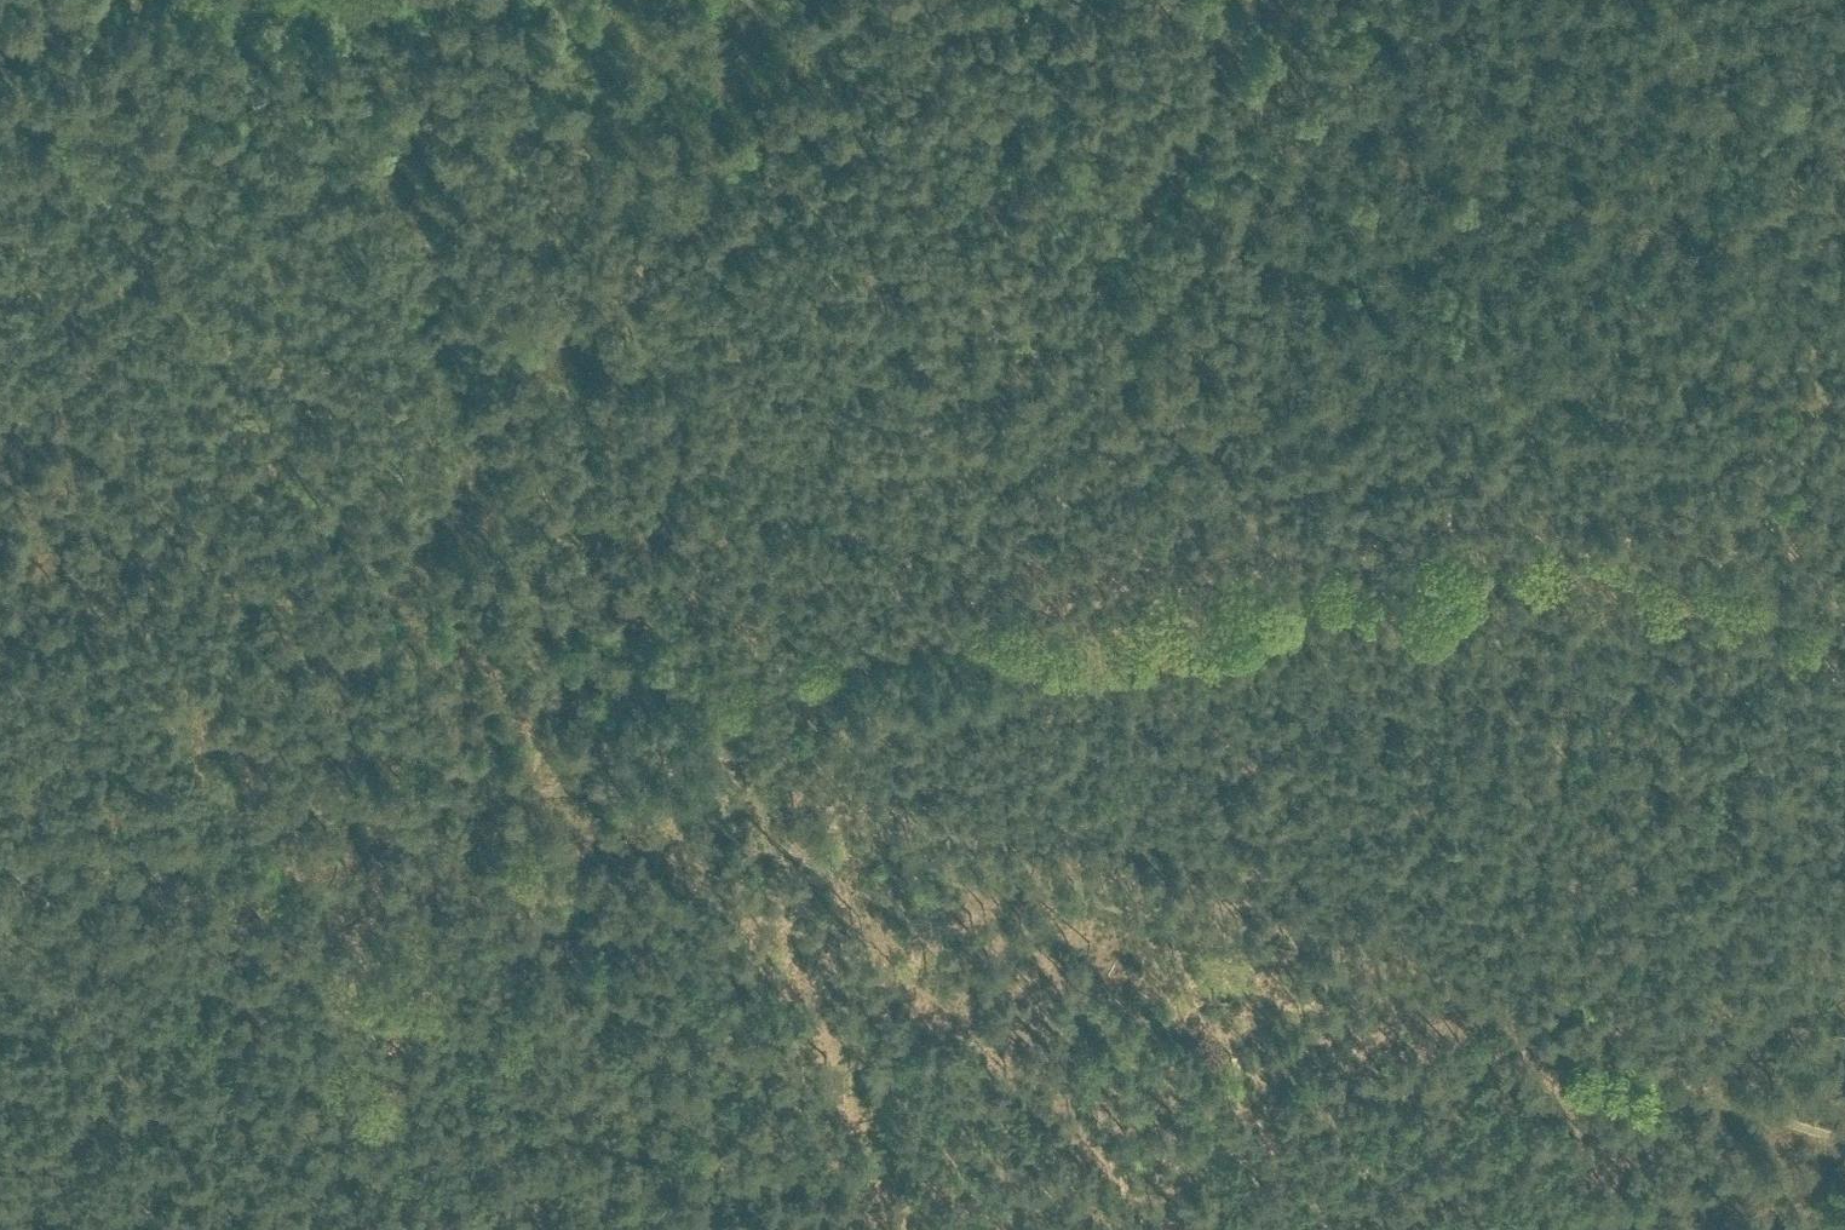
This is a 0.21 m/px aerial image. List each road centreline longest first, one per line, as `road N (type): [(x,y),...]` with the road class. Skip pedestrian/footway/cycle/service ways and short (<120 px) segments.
road 1 (track): [(748,795),(714,697),(722,674),(1076,614),(1422,570),(1581,560),(1717,582),(1844,636)]
road 2 (track): [(0,947),(205,844),(286,816),(505,794),(748,795)]

